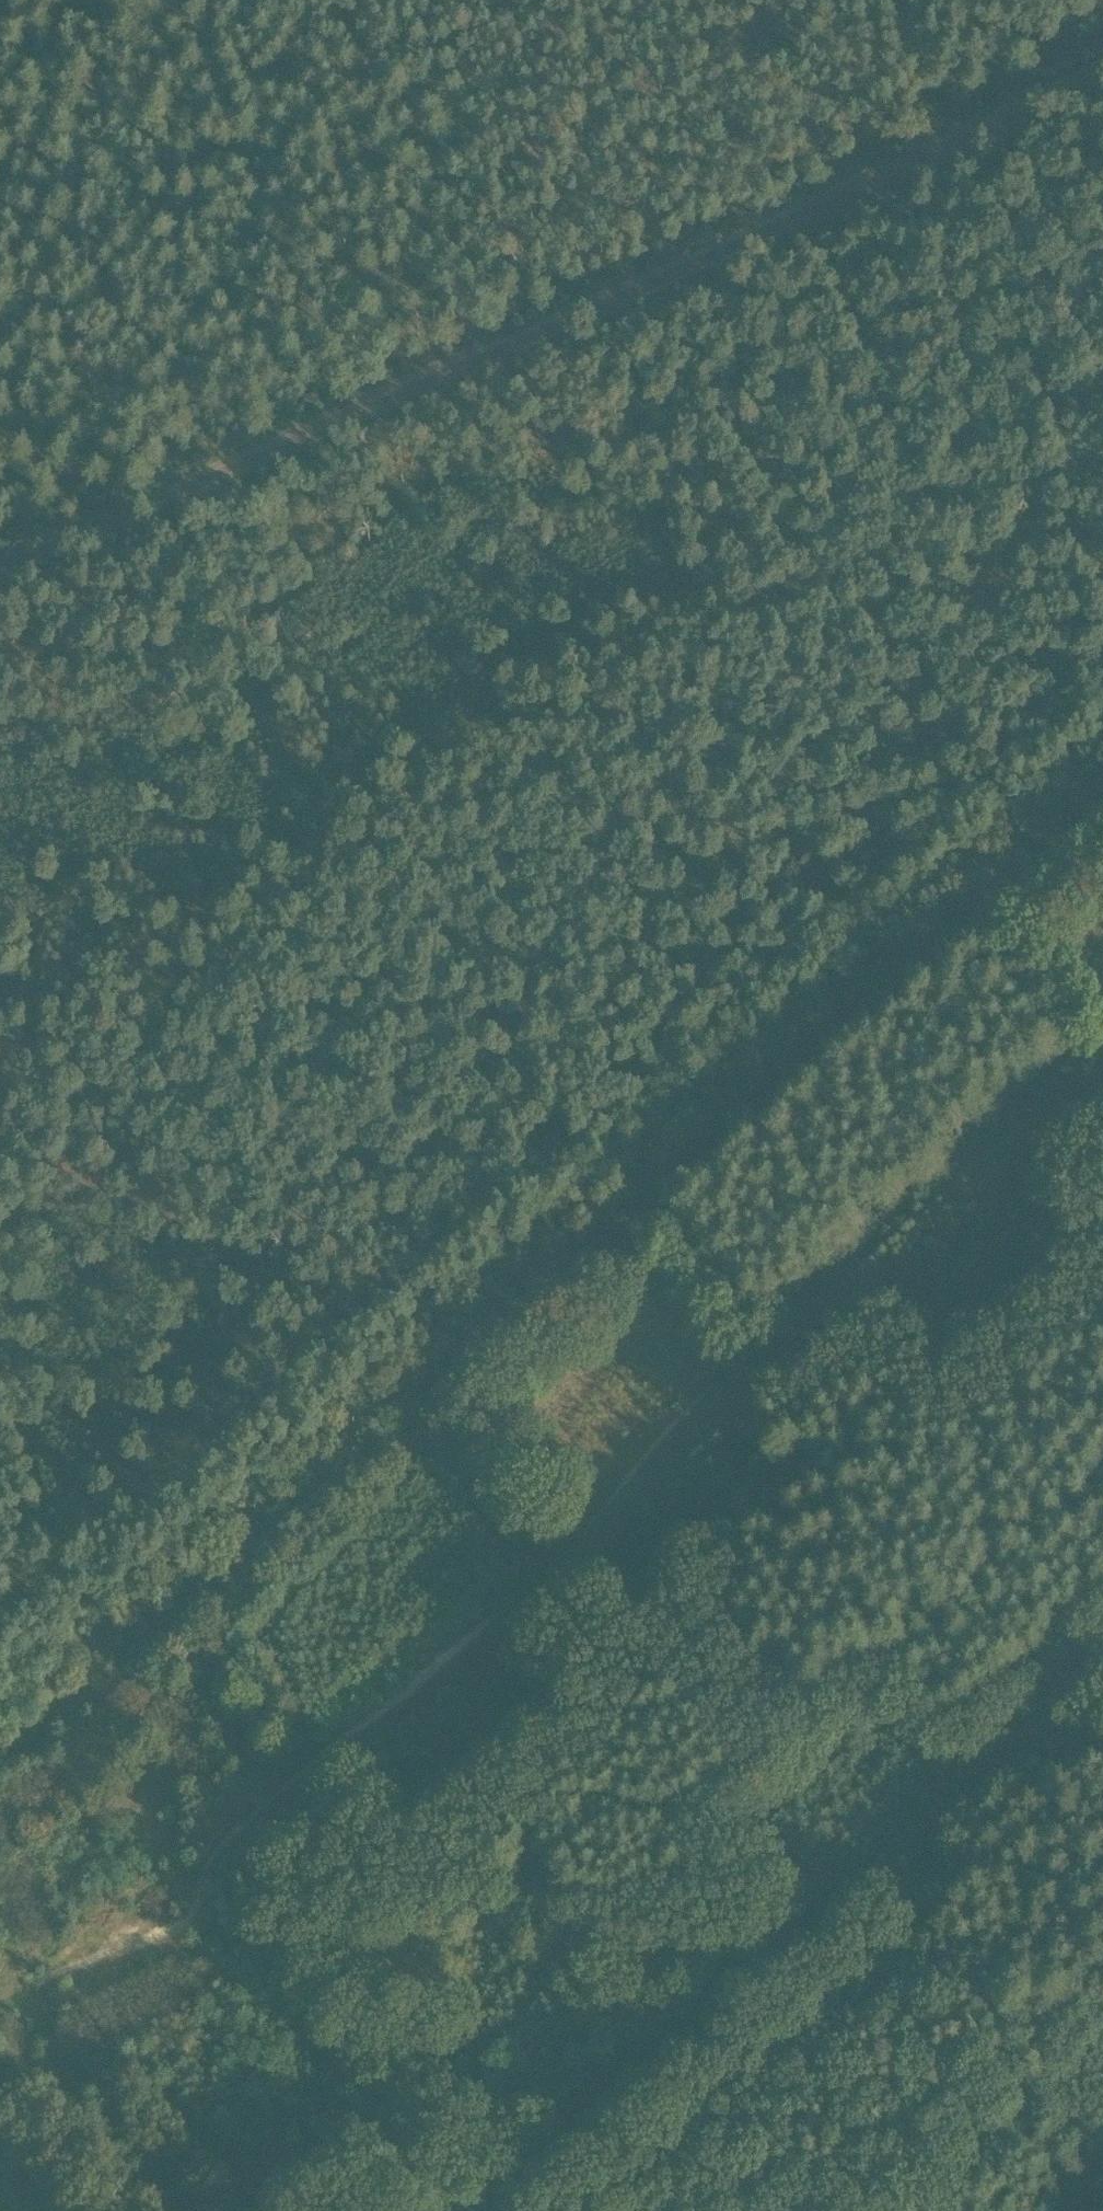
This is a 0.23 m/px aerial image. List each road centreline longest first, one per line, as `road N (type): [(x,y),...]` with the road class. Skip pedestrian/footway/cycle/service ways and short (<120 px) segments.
road 1 (track): [(149,1910),(217,1839),(1102,1050)]
road 2 (track): [(1102,72),(0,571)]
road 3 (track): [(0,1972),(149,1910),(271,2046),(320,2071),(533,2108),(541,2150),(489,2210)]
road 4 (track): [(348,414),(490,0)]

